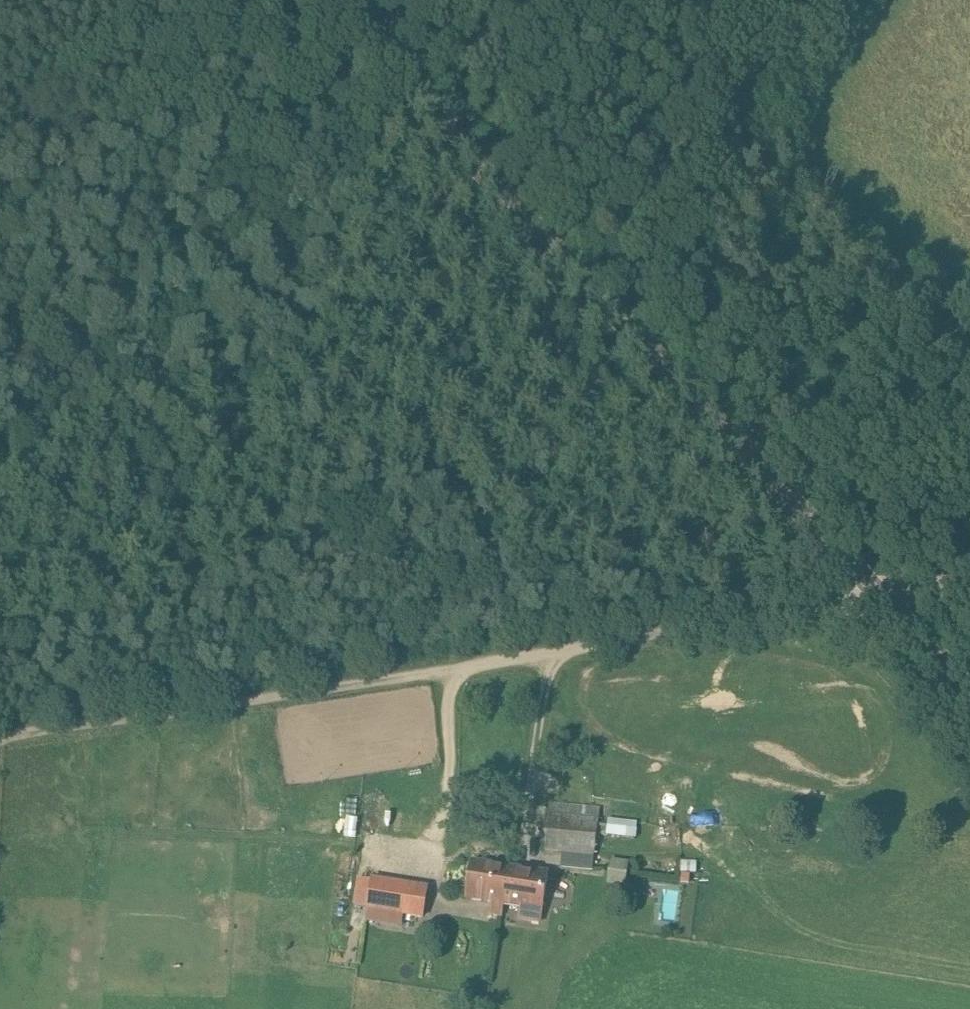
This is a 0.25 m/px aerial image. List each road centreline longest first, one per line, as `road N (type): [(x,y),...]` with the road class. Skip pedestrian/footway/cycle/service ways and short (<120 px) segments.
road 1 (track): [(0,744),(806,614),(969,599)]
road 2 (tertiary): [(969,681),(894,609),(491,162),(437,93),(393,0)]

